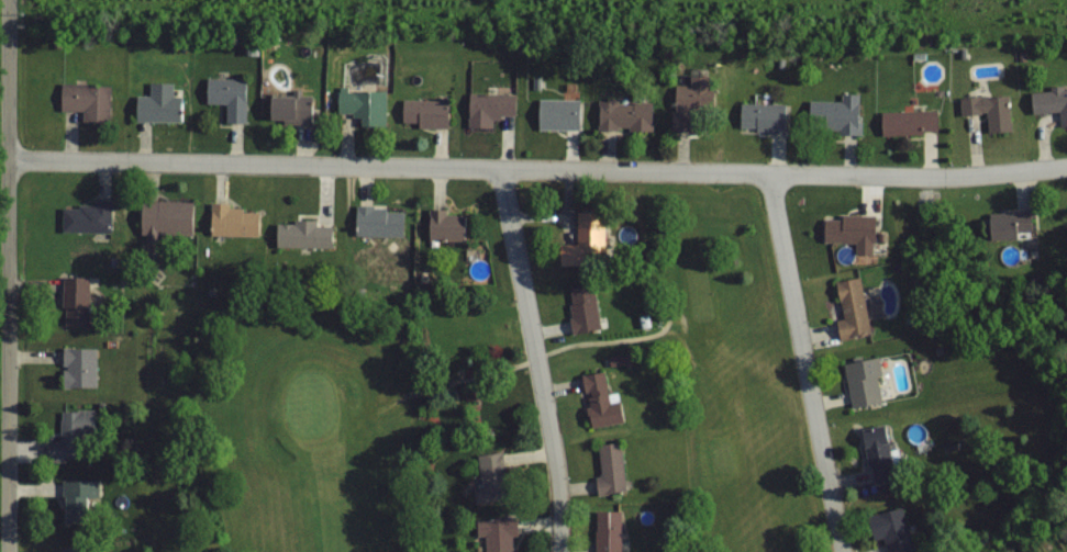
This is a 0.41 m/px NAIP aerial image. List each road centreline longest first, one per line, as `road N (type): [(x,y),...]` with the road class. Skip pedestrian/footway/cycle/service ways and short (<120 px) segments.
road 1 (residential): [(1066,166),(927,177),(9,161)]
road 2 (residential): [(8,551),(10,0)]
road 3 (residential): [(561,551),(556,457),(500,170)]
road 4 (residential): [(843,551),(776,173)]

